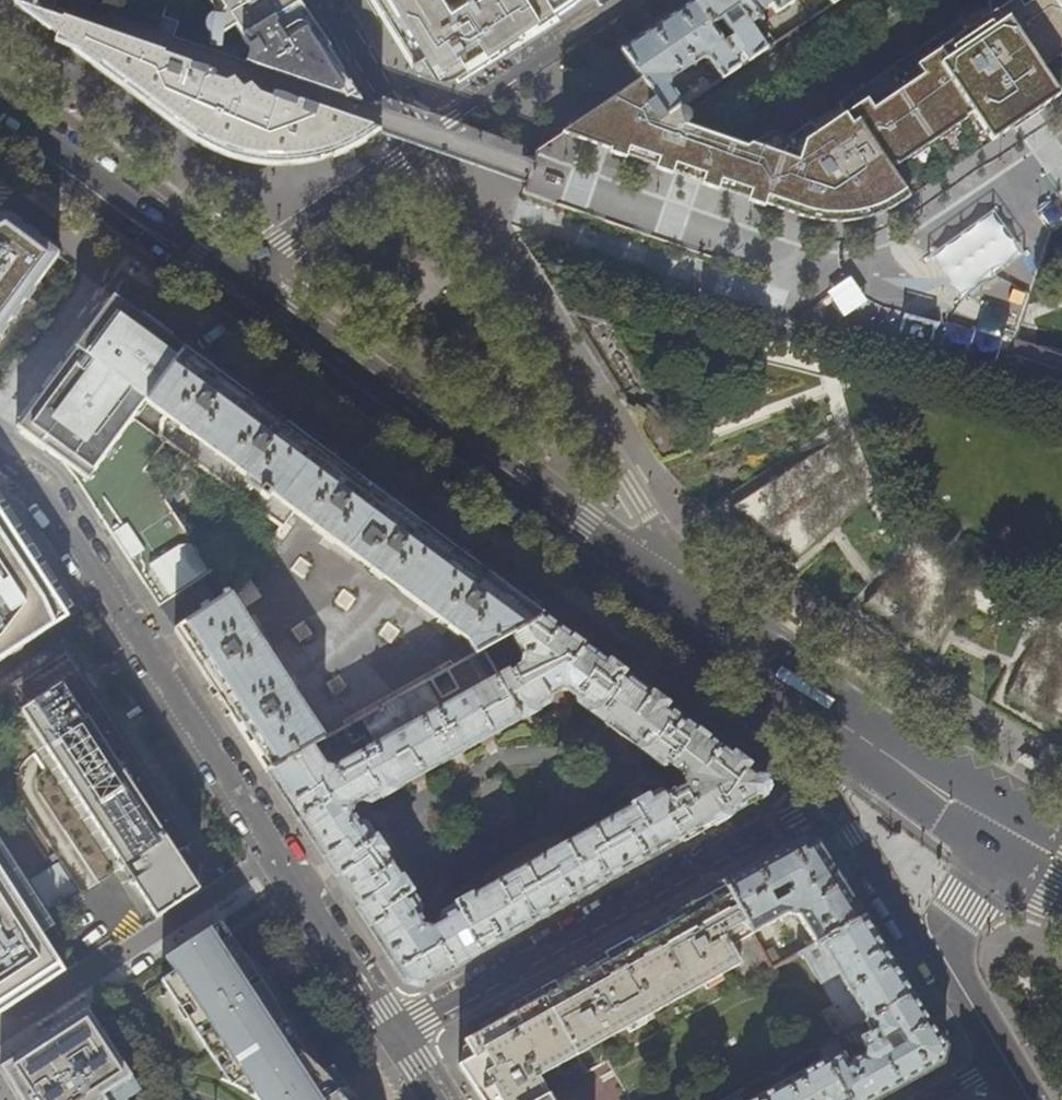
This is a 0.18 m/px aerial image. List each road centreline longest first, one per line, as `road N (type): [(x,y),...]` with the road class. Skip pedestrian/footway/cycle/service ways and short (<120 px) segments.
road 1 (secondary): [(220,284),(845,732)]
road 2 (residential): [(396,1032),(38,485),(0,457)]
road 3 (residential): [(829,793),(396,1032)]
road 4 (tertiary): [(829,793),(1005,1060)]
road 5 (secondary): [(0,121),(220,284)]
road 6 (residential): [(634,0),(420,147)]
road 7 (secondary): [(845,732),(1061,861)]
road 8 (residential): [(420,147),(220,284)]
road 9 (residential): [(330,0),(420,147)]

